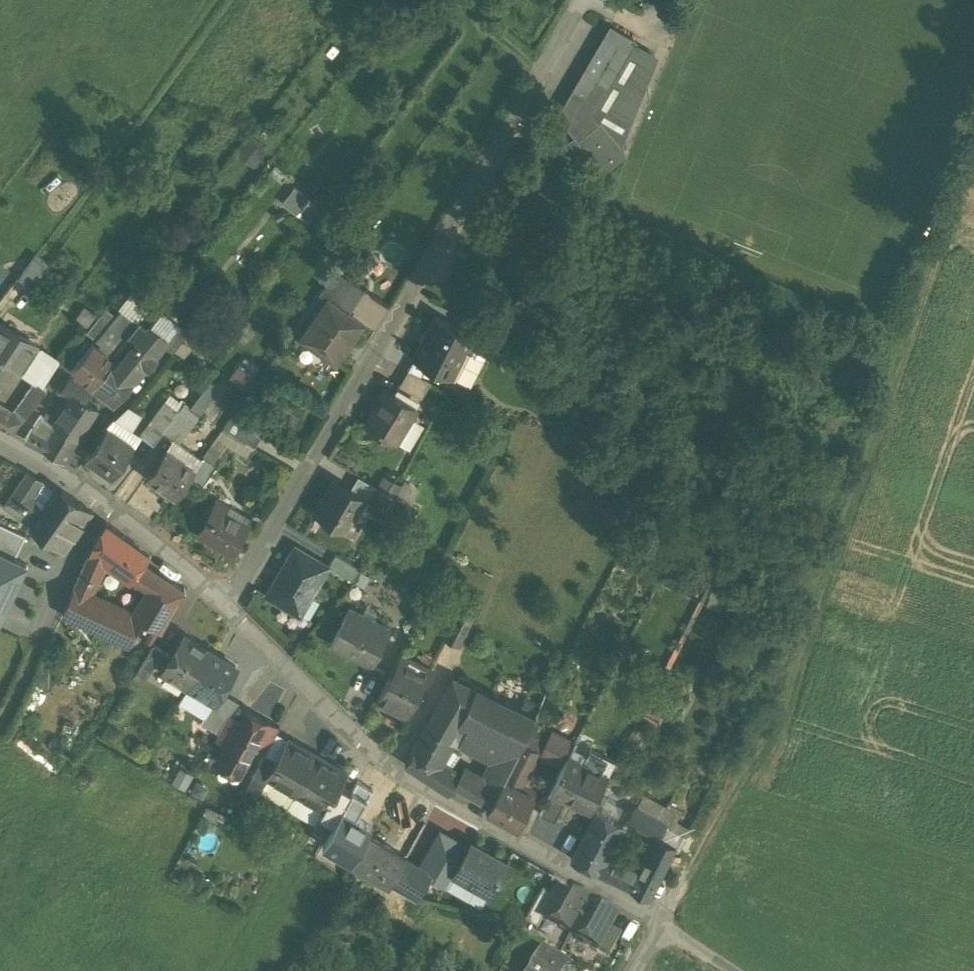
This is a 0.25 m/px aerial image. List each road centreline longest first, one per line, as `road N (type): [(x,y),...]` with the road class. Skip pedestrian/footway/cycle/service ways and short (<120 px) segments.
road 1 (track): [(973,158),(894,364),(799,671),(768,742),(661,924),(731,970)]
road 2 (residential): [(224,610),(330,722),(413,790),(661,924)]
road 3 (residential): [(224,610),(425,271)]
road 4 (residential): [(0,449),(106,515),(224,610)]

